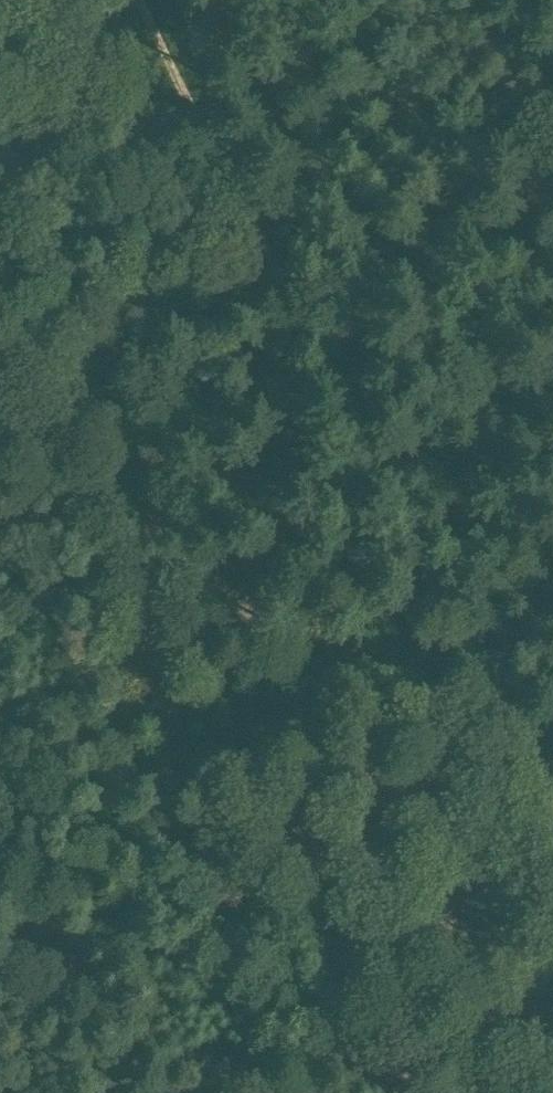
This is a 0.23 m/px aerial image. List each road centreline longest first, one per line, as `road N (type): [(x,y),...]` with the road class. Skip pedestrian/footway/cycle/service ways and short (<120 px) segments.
road 1 (track): [(184,100),(449,615),(552,847)]

